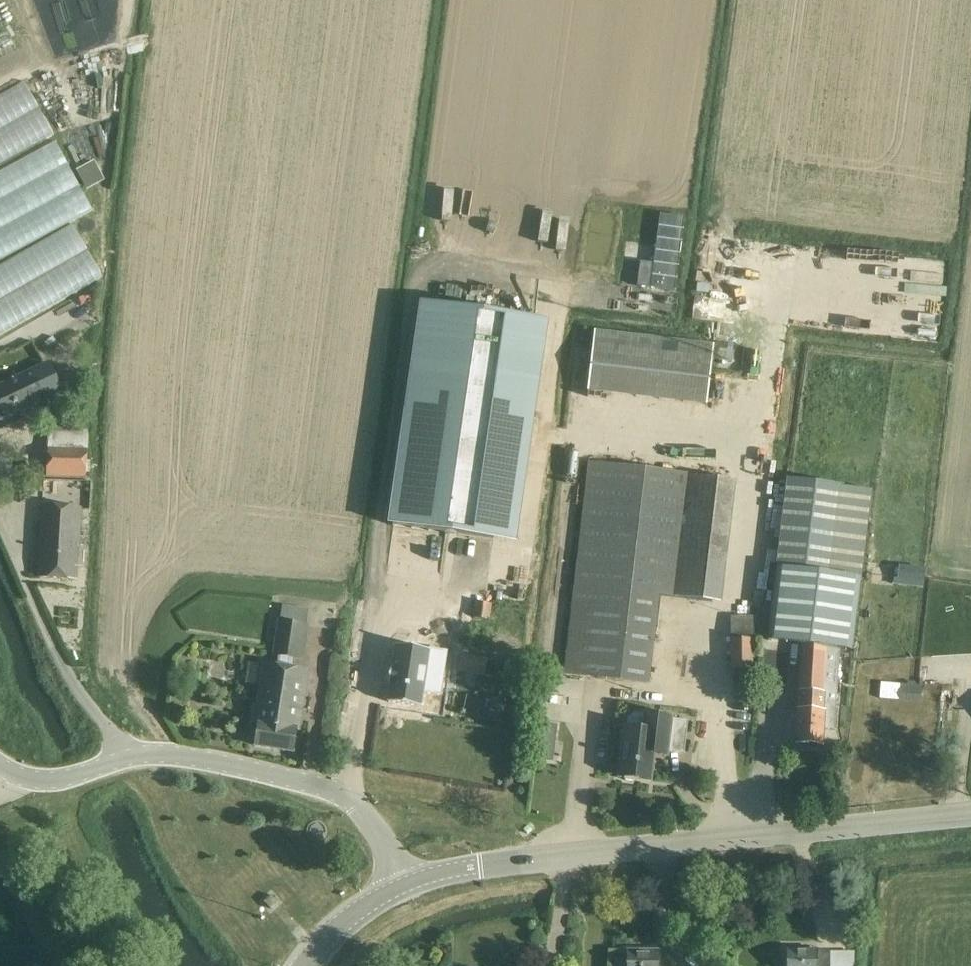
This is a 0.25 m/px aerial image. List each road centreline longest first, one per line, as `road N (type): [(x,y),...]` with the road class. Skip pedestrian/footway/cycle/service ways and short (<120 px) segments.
road 1 (tertiary): [(408,885),(474,867),(970,814)]
road 2 (unclassified): [(408,885),(358,805),(302,781),(166,754),(50,782),(0,767)]
road 3 (tertiary): [(305,965),(349,917),(408,885)]

